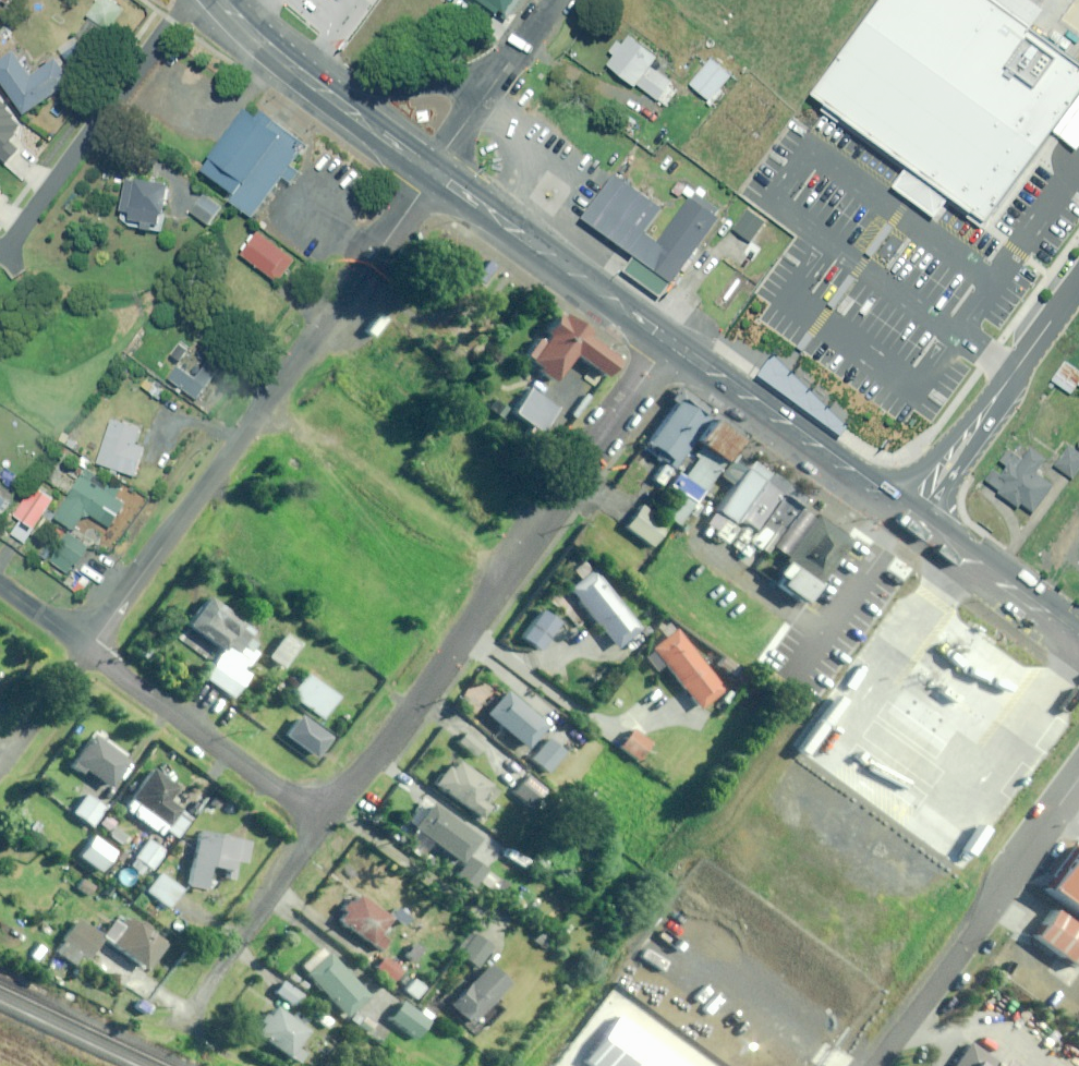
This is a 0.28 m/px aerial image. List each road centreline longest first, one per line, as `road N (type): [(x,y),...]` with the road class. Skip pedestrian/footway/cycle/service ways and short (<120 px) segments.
road 1 (residential): [(88,650),(435,169)]
road 2 (residential): [(326,822),(664,340)]
road 3 (unclassified): [(877,1065),(1078,781)]
road 4 (residential): [(6,251),(189,0)]
road 5 (residential): [(88,650),(326,822)]
road 6 (secondary): [(435,169),(664,340)]
road 7 (secondary): [(893,503),(873,499),(690,368),(664,340)]
road 8 (secondary): [(664,340),(698,353),(893,503)]
road 9 (residential): [(199,997),(326,822)]
road 10 (secondary): [(312,81),(397,90),(448,85),(505,66)]
road 11 (secondary): [(1078,639),(924,525)]
road 12 (secondary): [(435,169),(312,81)]
road 13 (unclassified): [(893,503),(966,418),(997,396)]
road 14 (unclassified): [(997,396),(924,525)]
road 15 (unclassified): [(997,396),(1078,285)]
road 16 (residential): [(505,66),(435,169)]

